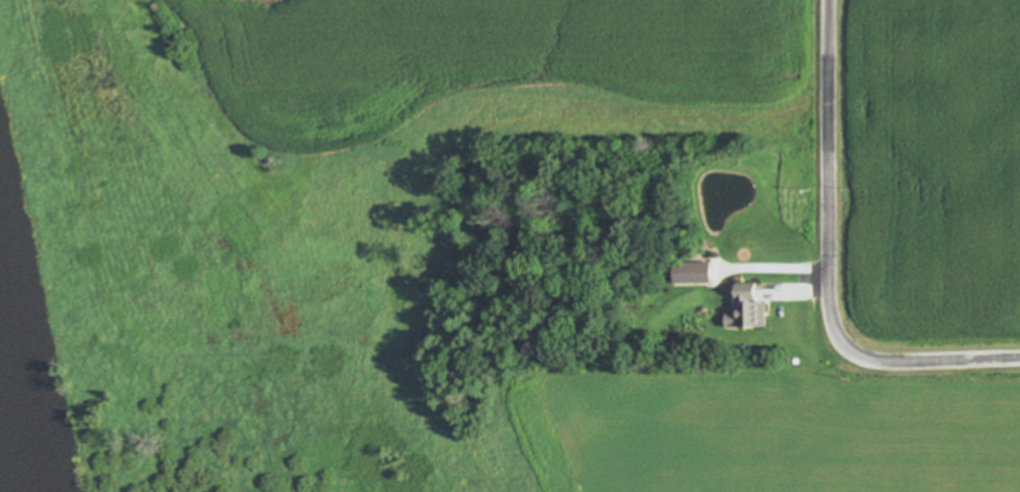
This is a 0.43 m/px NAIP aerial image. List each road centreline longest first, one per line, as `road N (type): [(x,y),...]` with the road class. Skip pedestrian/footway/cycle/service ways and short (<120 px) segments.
road 1 (residential): [(1019,360),(863,358),(835,329),(828,277),(829,0)]

